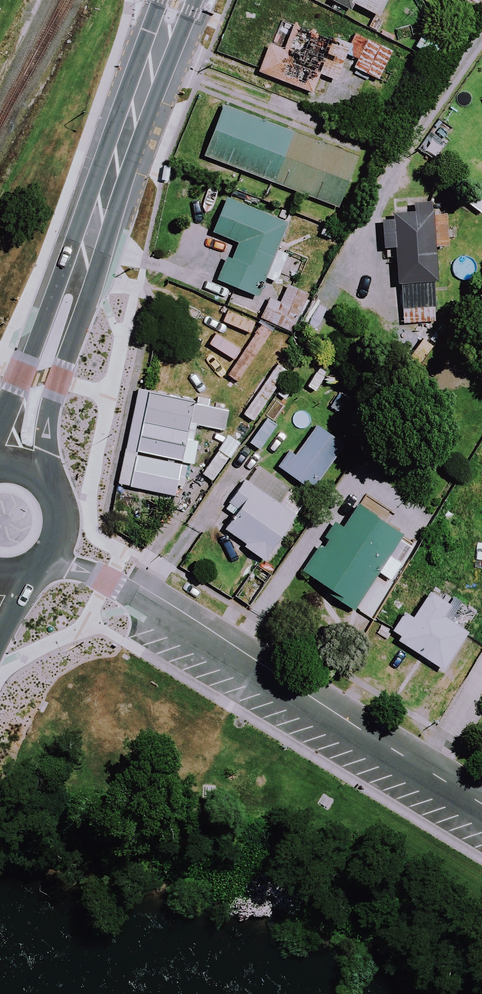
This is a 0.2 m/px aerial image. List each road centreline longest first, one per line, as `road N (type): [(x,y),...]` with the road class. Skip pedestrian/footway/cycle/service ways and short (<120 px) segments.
road 1 (secondary): [(42,413),(178,0)]
road 2 (residential): [(151,600),(481,804)]
road 3 (secondary): [(42,413),(83,448),(95,478),(87,541),(67,566)]

